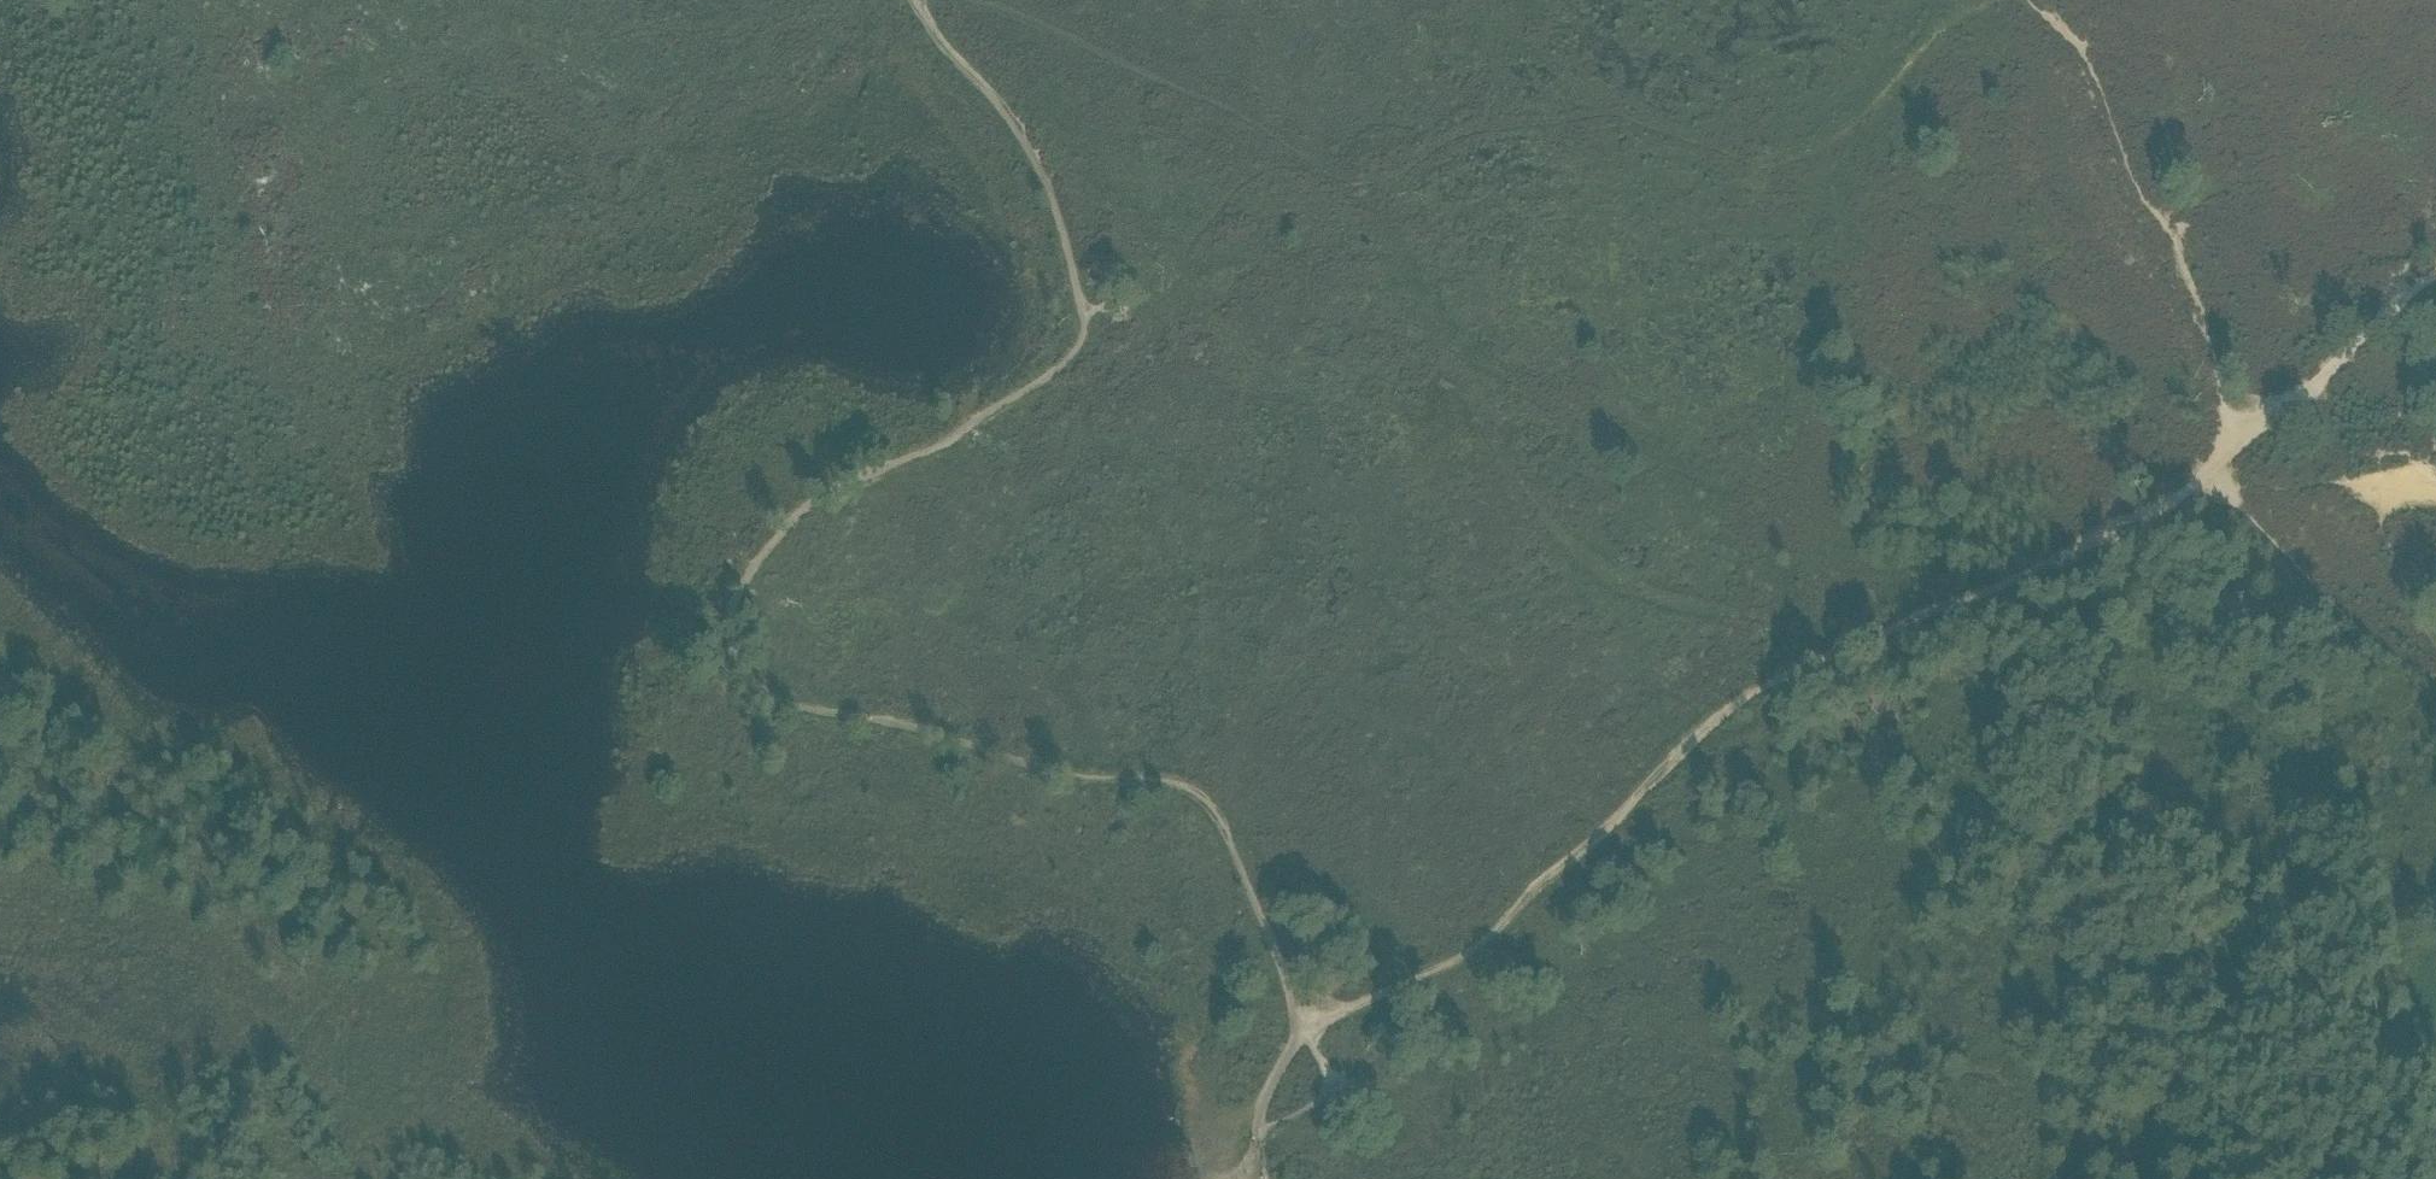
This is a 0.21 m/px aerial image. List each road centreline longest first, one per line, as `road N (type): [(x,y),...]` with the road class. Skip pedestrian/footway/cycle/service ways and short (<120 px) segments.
road 1 (track): [(913,0),(931,33),(998,105),(1040,173),(1083,321),(1070,351),(1016,397),(787,516),(732,605),(737,659),(760,693),(811,708),(884,718),(1092,779),(1169,780),(1203,797),(1273,943),(1303,1033)]

